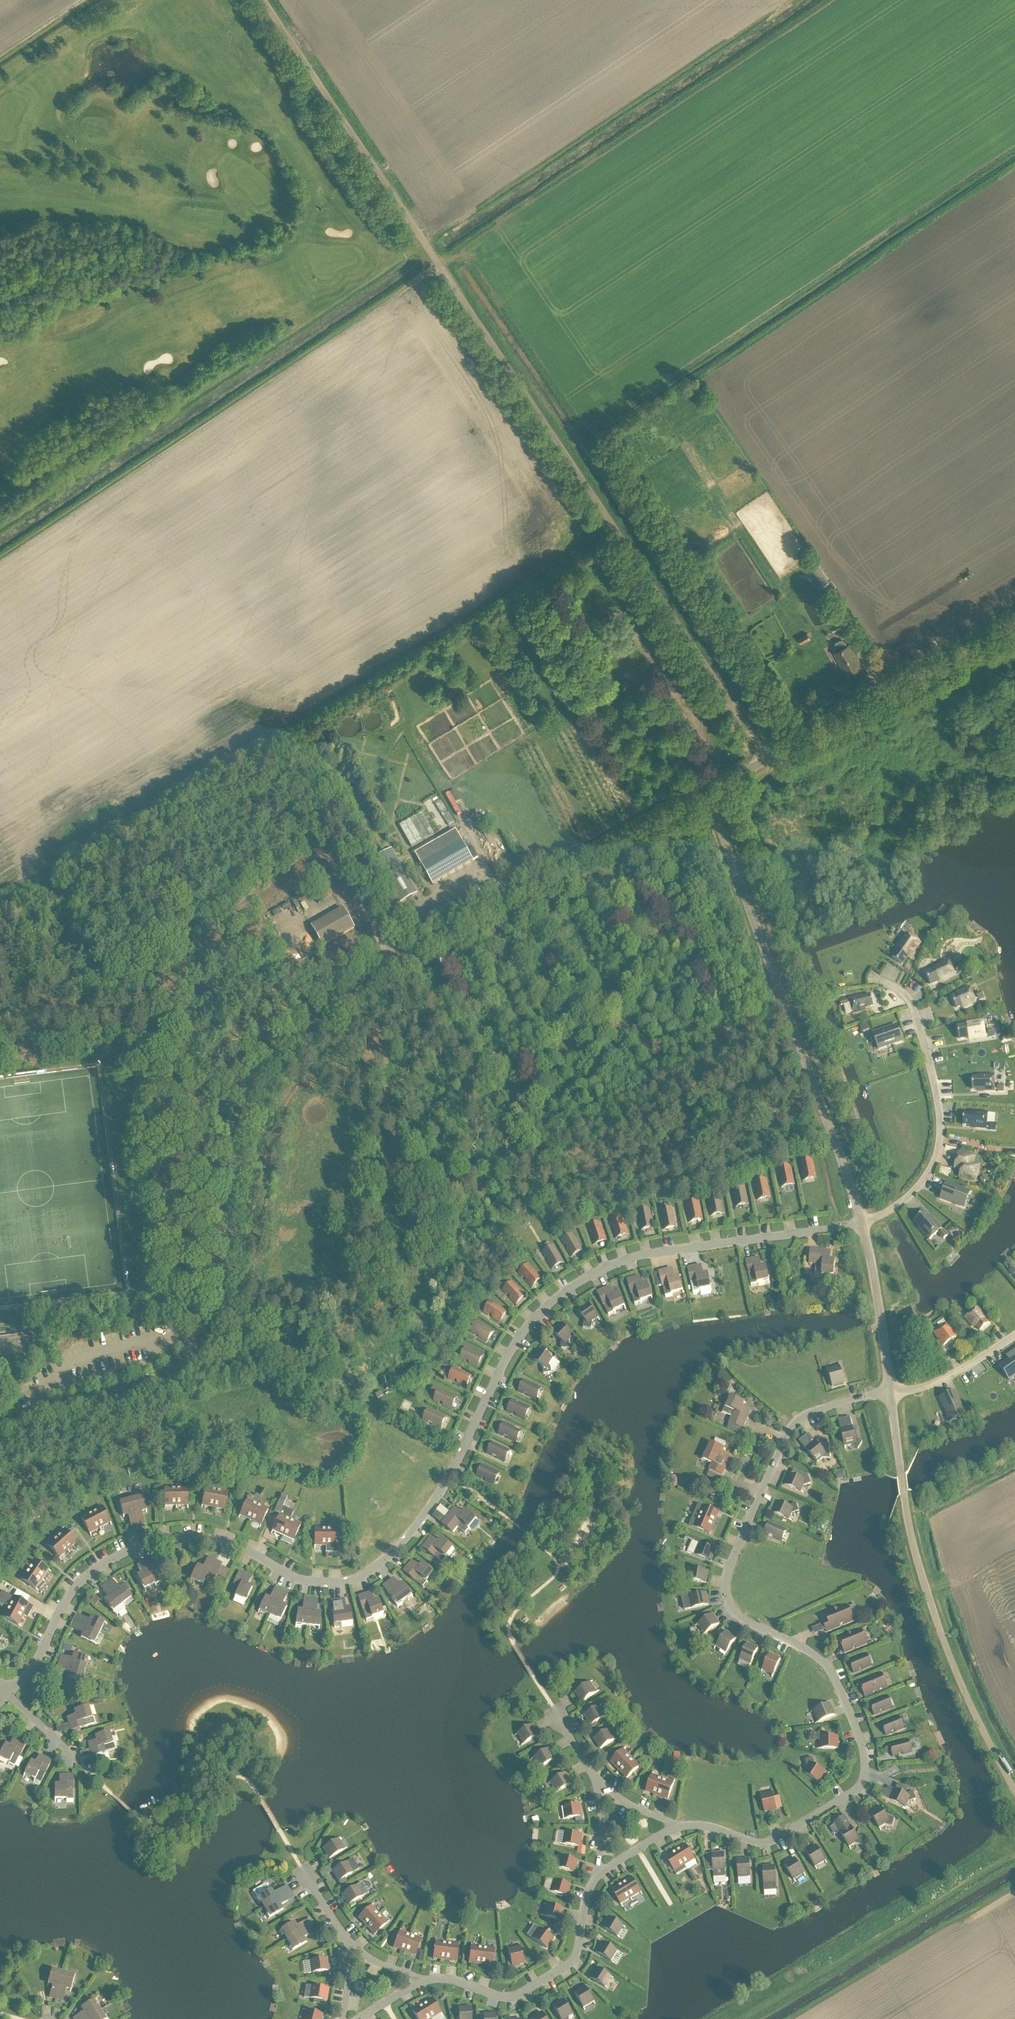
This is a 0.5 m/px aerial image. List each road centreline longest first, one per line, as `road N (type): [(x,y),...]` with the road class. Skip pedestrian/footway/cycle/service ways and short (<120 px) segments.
road 1 (residential): [(8,1694),(86,1578),(156,1544),(212,1541),(309,1583),(358,1579),(377,1567),(439,1494),(529,1326),(608,1266),(862,1223)]
road 2 (unclassified): [(0,1431),(153,1390),(197,1356),(217,1318),(237,1136),(249,1104),(292,1043),(390,976),(710,793)]
road 3 (unclassified): [(768,760),(264,0)]
road 4 (residential): [(681,1827),(774,1842),(864,1778),(866,1756),(833,1675),(813,1654),(741,1618),(726,1584),(793,1427),(822,1410),(890,1393)]
road 5 (unclassified): [(862,1223),(710,793)]
road 6 (unclassified): [(906,1497),(959,1678),(1014,1784)]
road 7 (residential): [(862,1223),(915,1191),(938,1152),(936,1092),(912,1006),(882,982)]
road 8 (unclassified): [(768,760),(1014,623)]
road 9 (residential): [(415,1981),(529,1989),(566,1969),(597,1878)]
road 10 (unclassified): [(890,1393),(862,1223)]
road 11 (residential): [(890,1393),(952,1374),(1014,1336)]
road 12 (residential): [(98,1781),(8,1694)]

